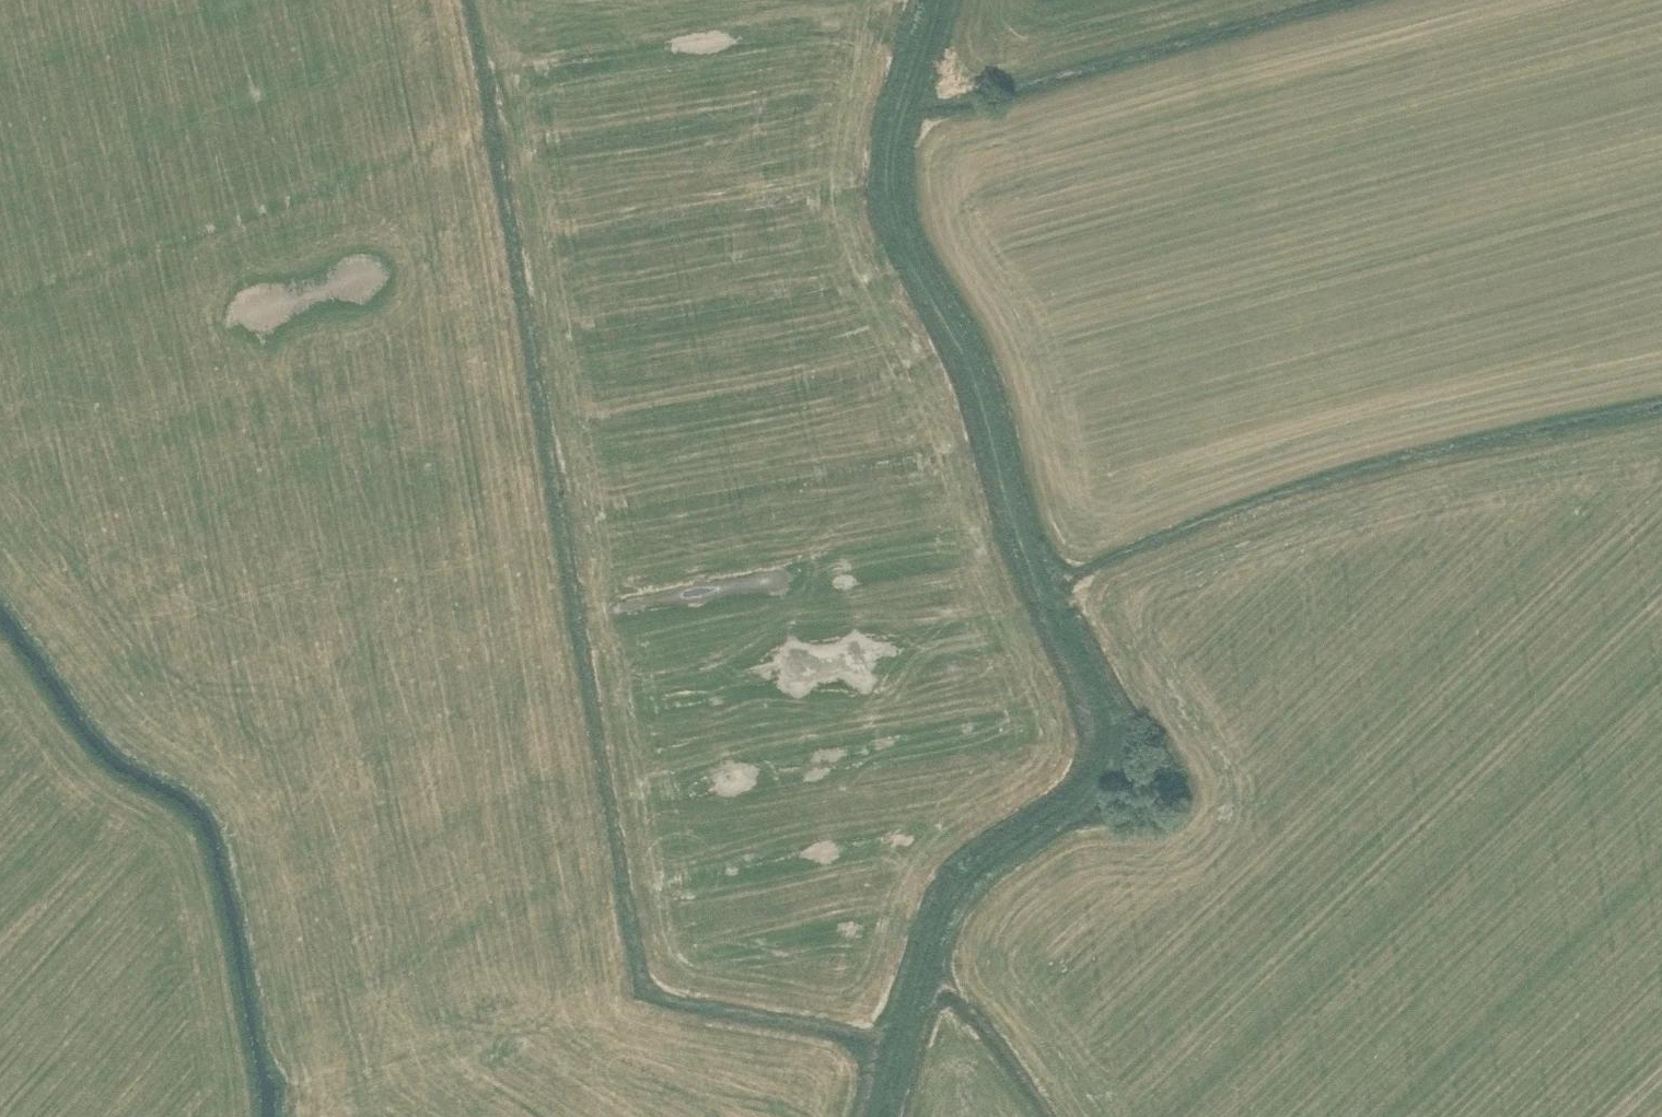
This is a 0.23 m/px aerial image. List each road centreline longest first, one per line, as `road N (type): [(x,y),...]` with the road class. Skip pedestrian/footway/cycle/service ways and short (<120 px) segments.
road 1 (track): [(901,0),(872,67),(888,218),(997,444),(1082,742),(1038,818),(918,908),(855,1116)]

